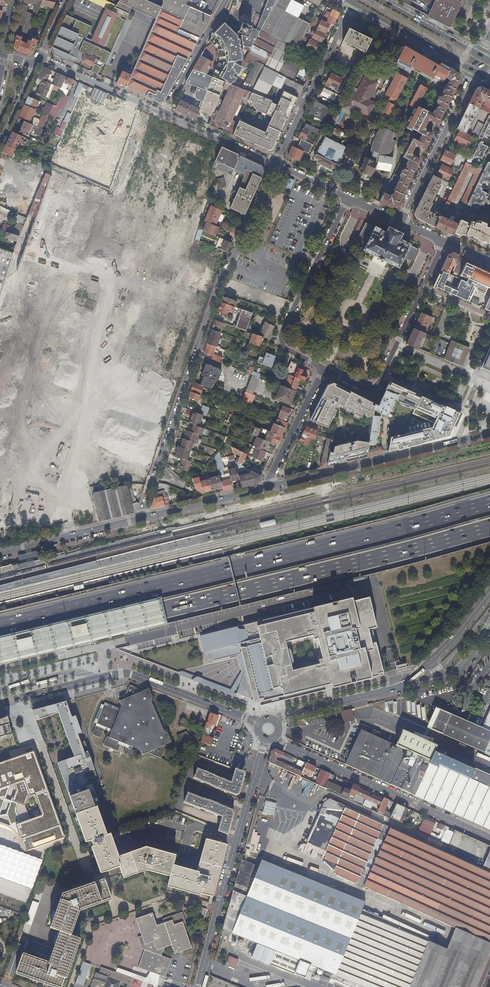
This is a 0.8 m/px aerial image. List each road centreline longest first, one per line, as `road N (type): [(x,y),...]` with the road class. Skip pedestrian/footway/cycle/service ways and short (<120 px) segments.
road 1 (motorway): [(0,649),(489,528)]
road 2 (motorway): [(489,506),(0,626)]
road 3 (residential): [(260,723),(129,674),(0,703)]
road 4 (residential): [(198,986),(266,738)]
road 5 (residential): [(162,113),(123,224),(97,352)]
road 6 (residential): [(489,837),(274,737)]
road 7 (residential): [(268,488),(489,432)]
road 8 (residential): [(190,376),(274,165)]
road 9 (residential): [(324,368),(361,387),(377,384),(443,240)]
road 10 (residential): [(348,199),(281,336),(284,347),(324,368)]
road 11 (residential): [(274,165),(352,2)]
road 12 (residential): [(473,69),(401,221)]
road 13 (primary): [(352,2),(473,69)]
road 14 (residential): [(38,58),(162,113)]
road 15 (residential): [(139,520),(268,488)]
road 16 (residential): [(268,488),(324,368)]
road 17 (residential): [(275,721),(401,686)]
road 18 (residential): [(226,0),(162,113)]
road 19 (residential): [(162,113),(274,165)]

